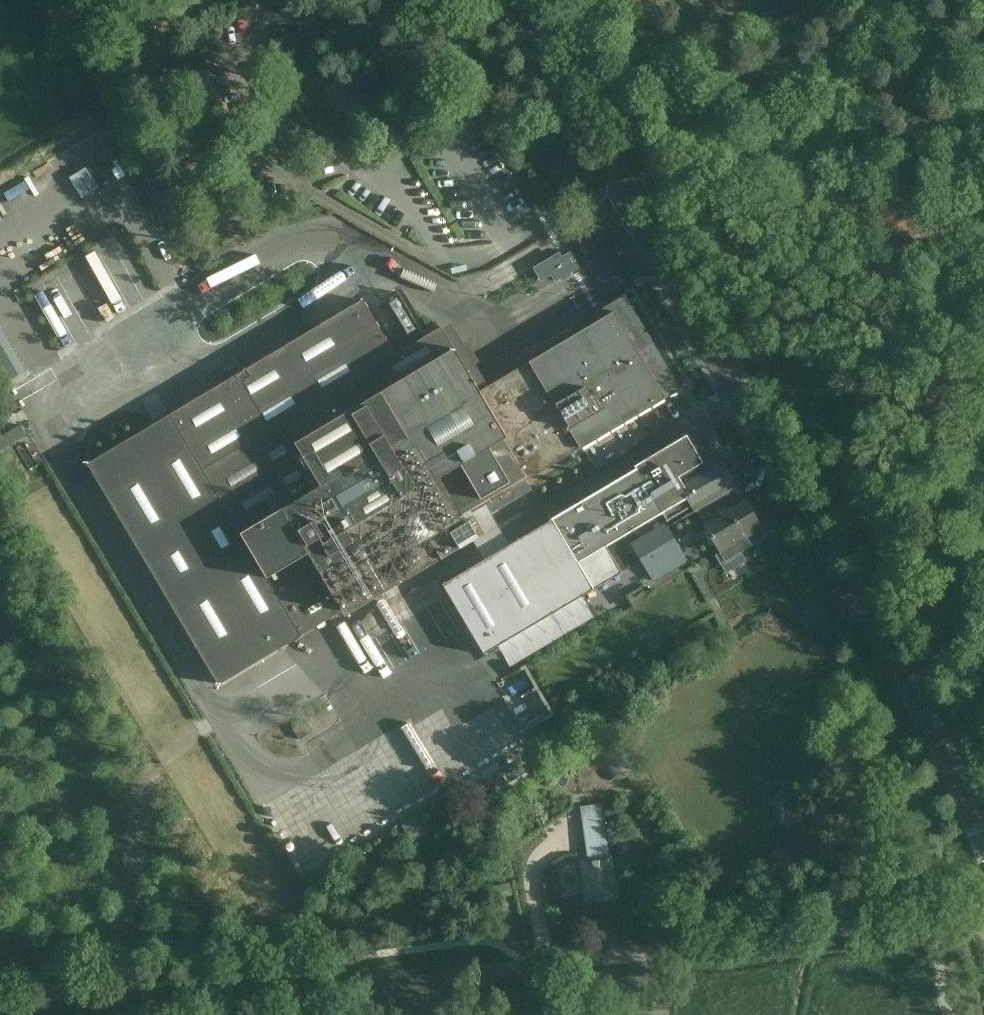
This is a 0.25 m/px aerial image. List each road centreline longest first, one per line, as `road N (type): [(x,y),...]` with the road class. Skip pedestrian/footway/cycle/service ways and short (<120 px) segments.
road 1 (tertiary): [(983,841),(847,578),(513,0)]
road 2 (unclassified): [(983,907),(532,964)]
road 3 (track): [(532,964),(114,1014)]

